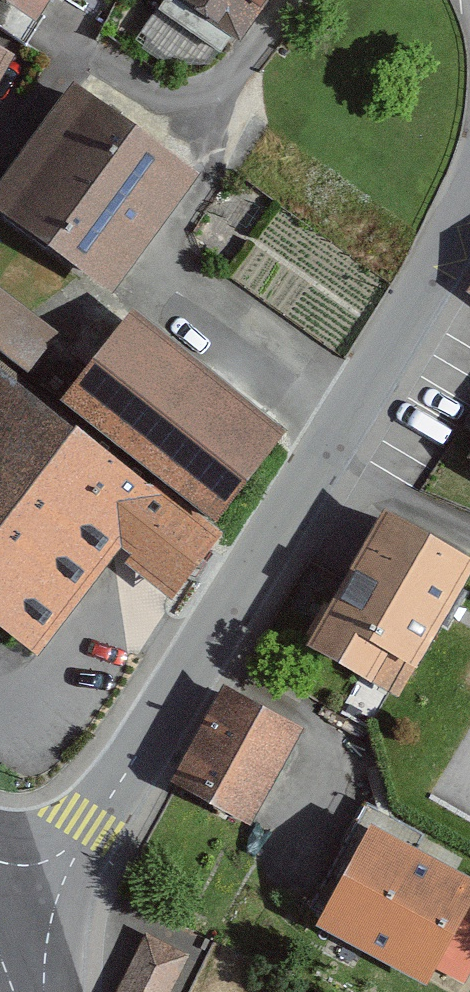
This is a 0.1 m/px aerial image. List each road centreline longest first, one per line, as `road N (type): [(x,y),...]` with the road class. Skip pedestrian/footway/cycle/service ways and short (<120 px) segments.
road 1 (tertiary): [(469,204),(299,501),(83,843)]
road 2 (tertiary): [(83,843),(58,893),(42,991)]

